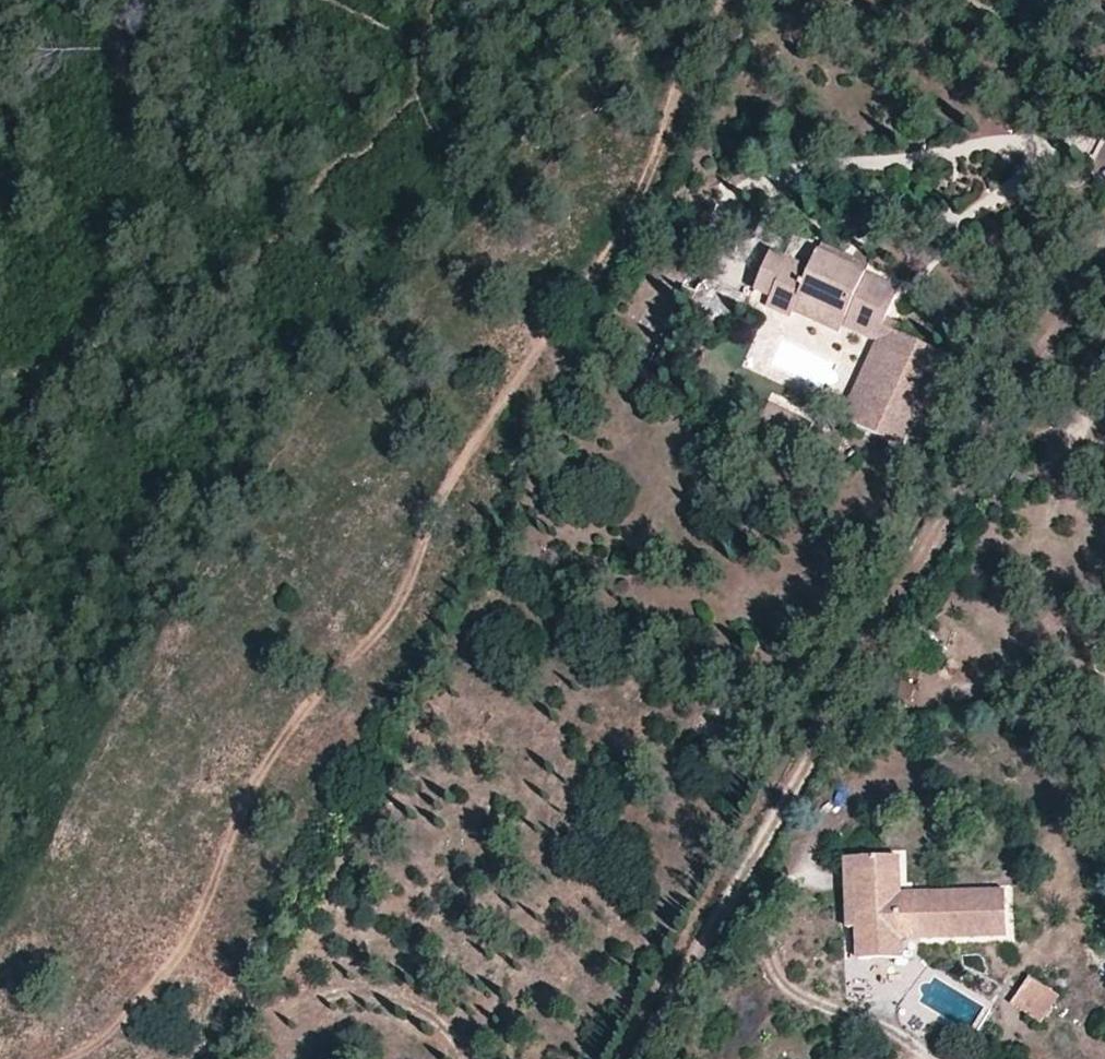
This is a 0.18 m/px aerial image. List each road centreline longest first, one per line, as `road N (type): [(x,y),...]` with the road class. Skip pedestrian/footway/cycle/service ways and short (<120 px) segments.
road 1 (track): [(730,0),(530,368),(261,815),(104,1039),(51,1058)]
road 2 (track): [(1104,235),(633,1058)]

